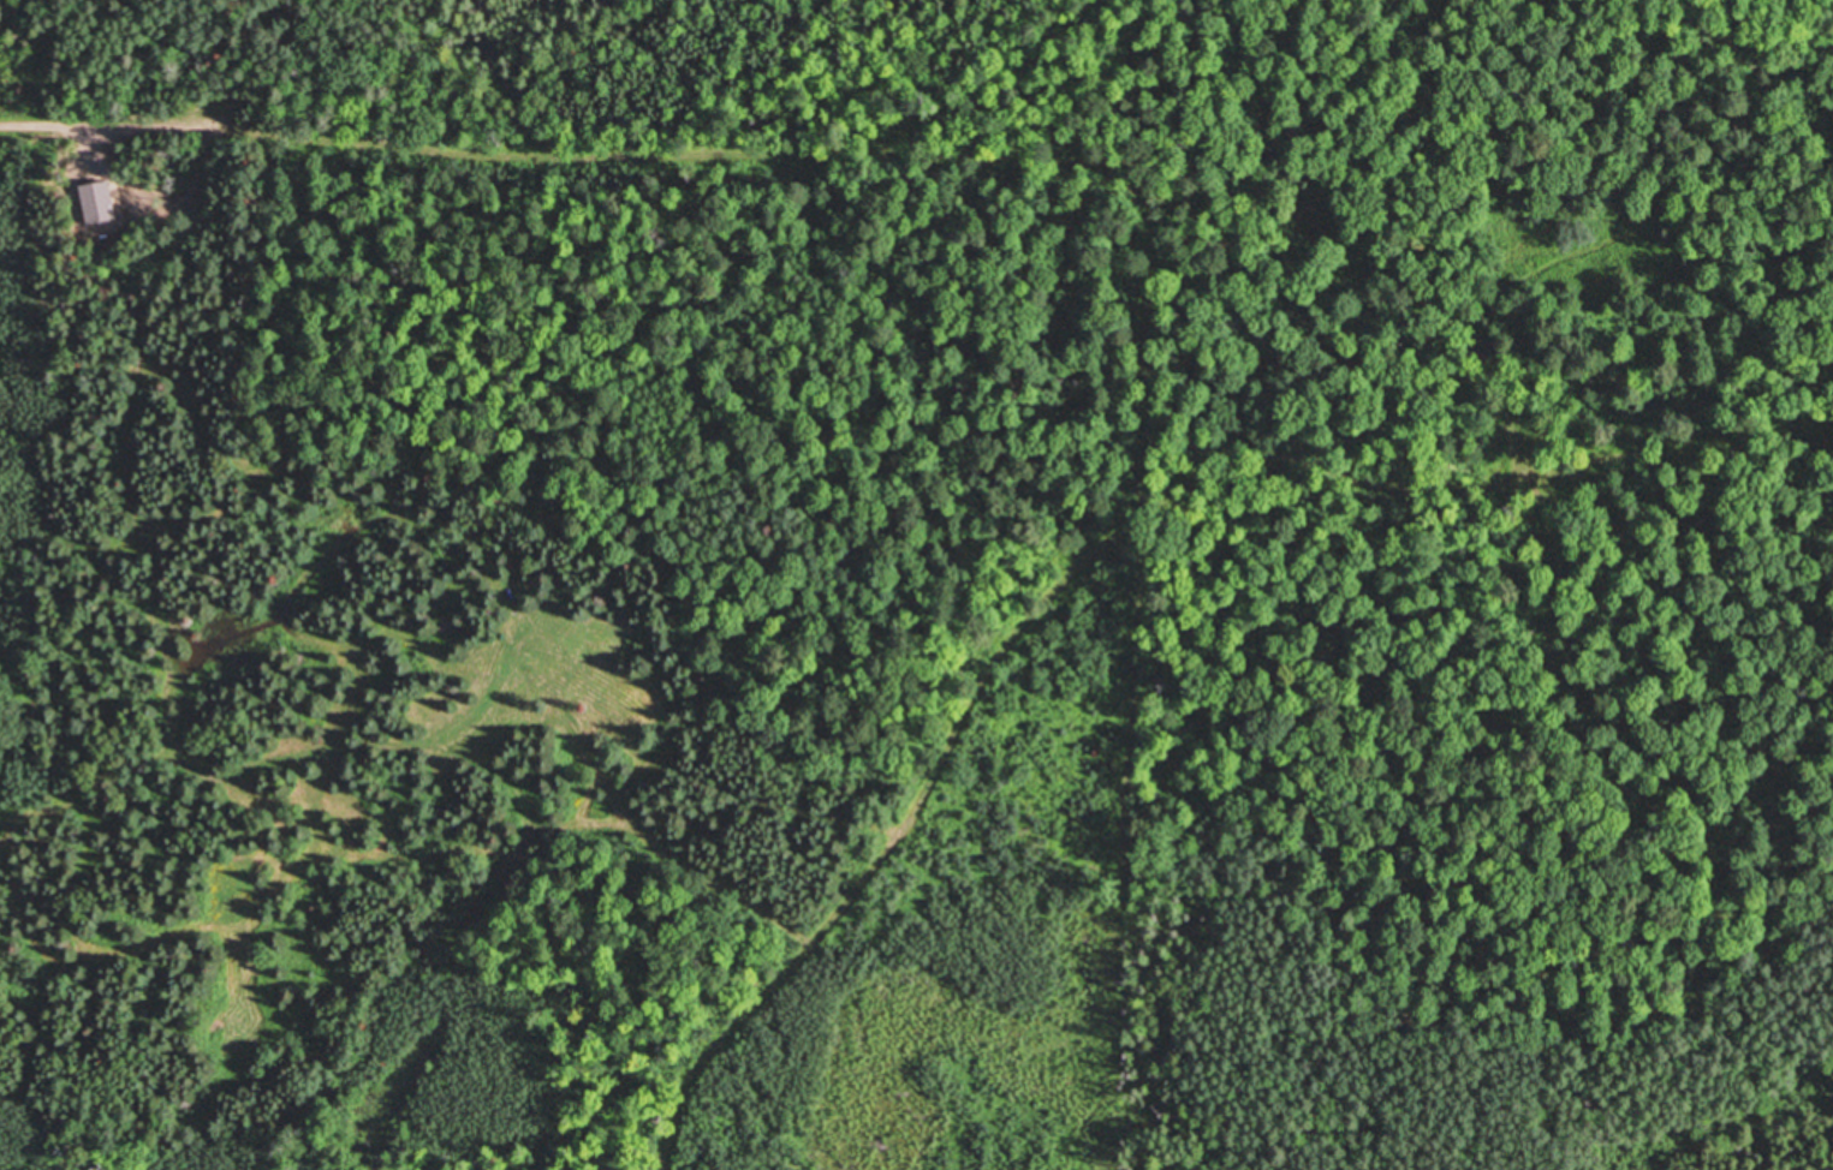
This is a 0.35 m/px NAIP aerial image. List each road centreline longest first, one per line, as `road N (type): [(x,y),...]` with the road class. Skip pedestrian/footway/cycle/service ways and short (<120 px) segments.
road 1 (residential): [(208,127),(0,126)]

